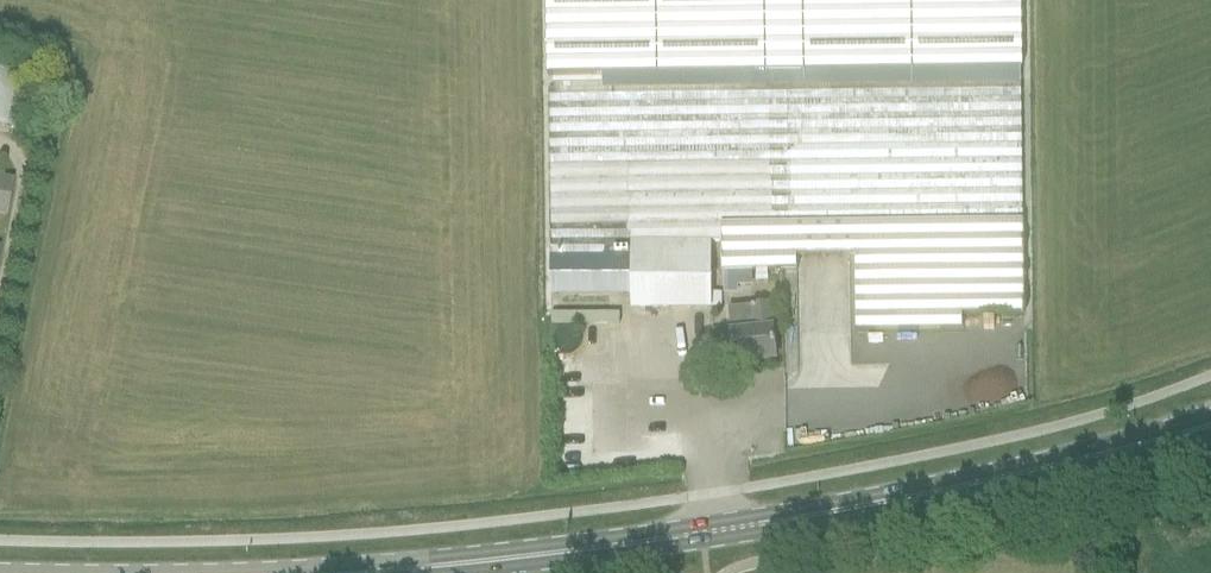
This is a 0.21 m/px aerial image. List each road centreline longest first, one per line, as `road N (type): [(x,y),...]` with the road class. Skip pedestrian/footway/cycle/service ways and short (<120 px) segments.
road 1 (primary): [(355,572),(790,520),(1210,426)]

